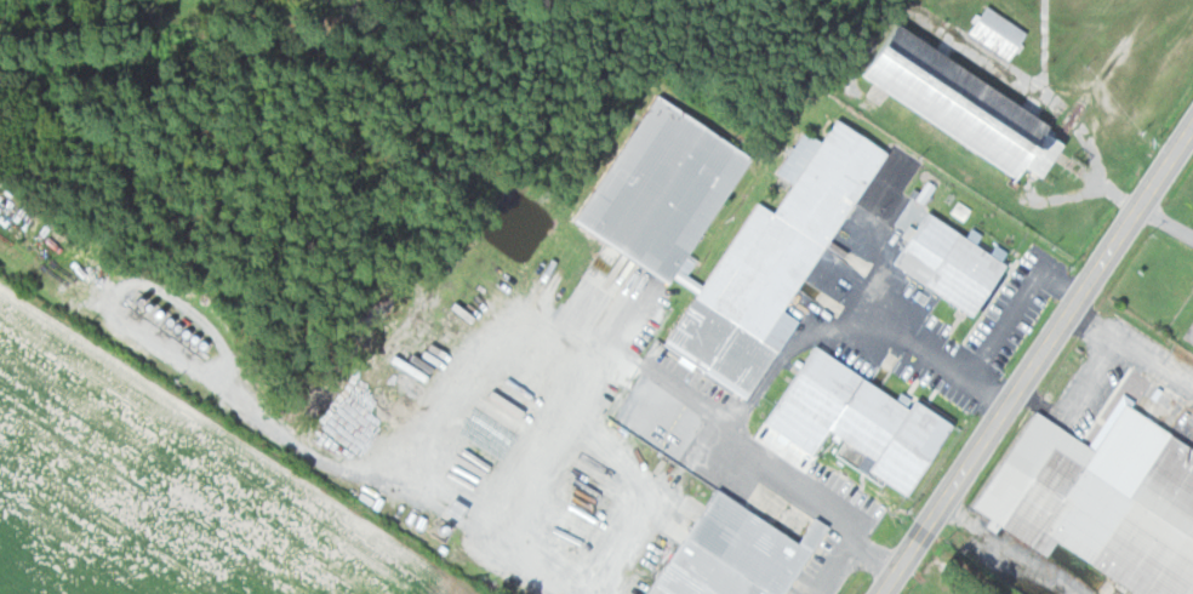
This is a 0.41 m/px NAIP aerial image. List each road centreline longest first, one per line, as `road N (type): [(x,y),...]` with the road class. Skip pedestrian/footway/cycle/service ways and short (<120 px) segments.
road 1 (residential): [(879,593),(1192,126)]

